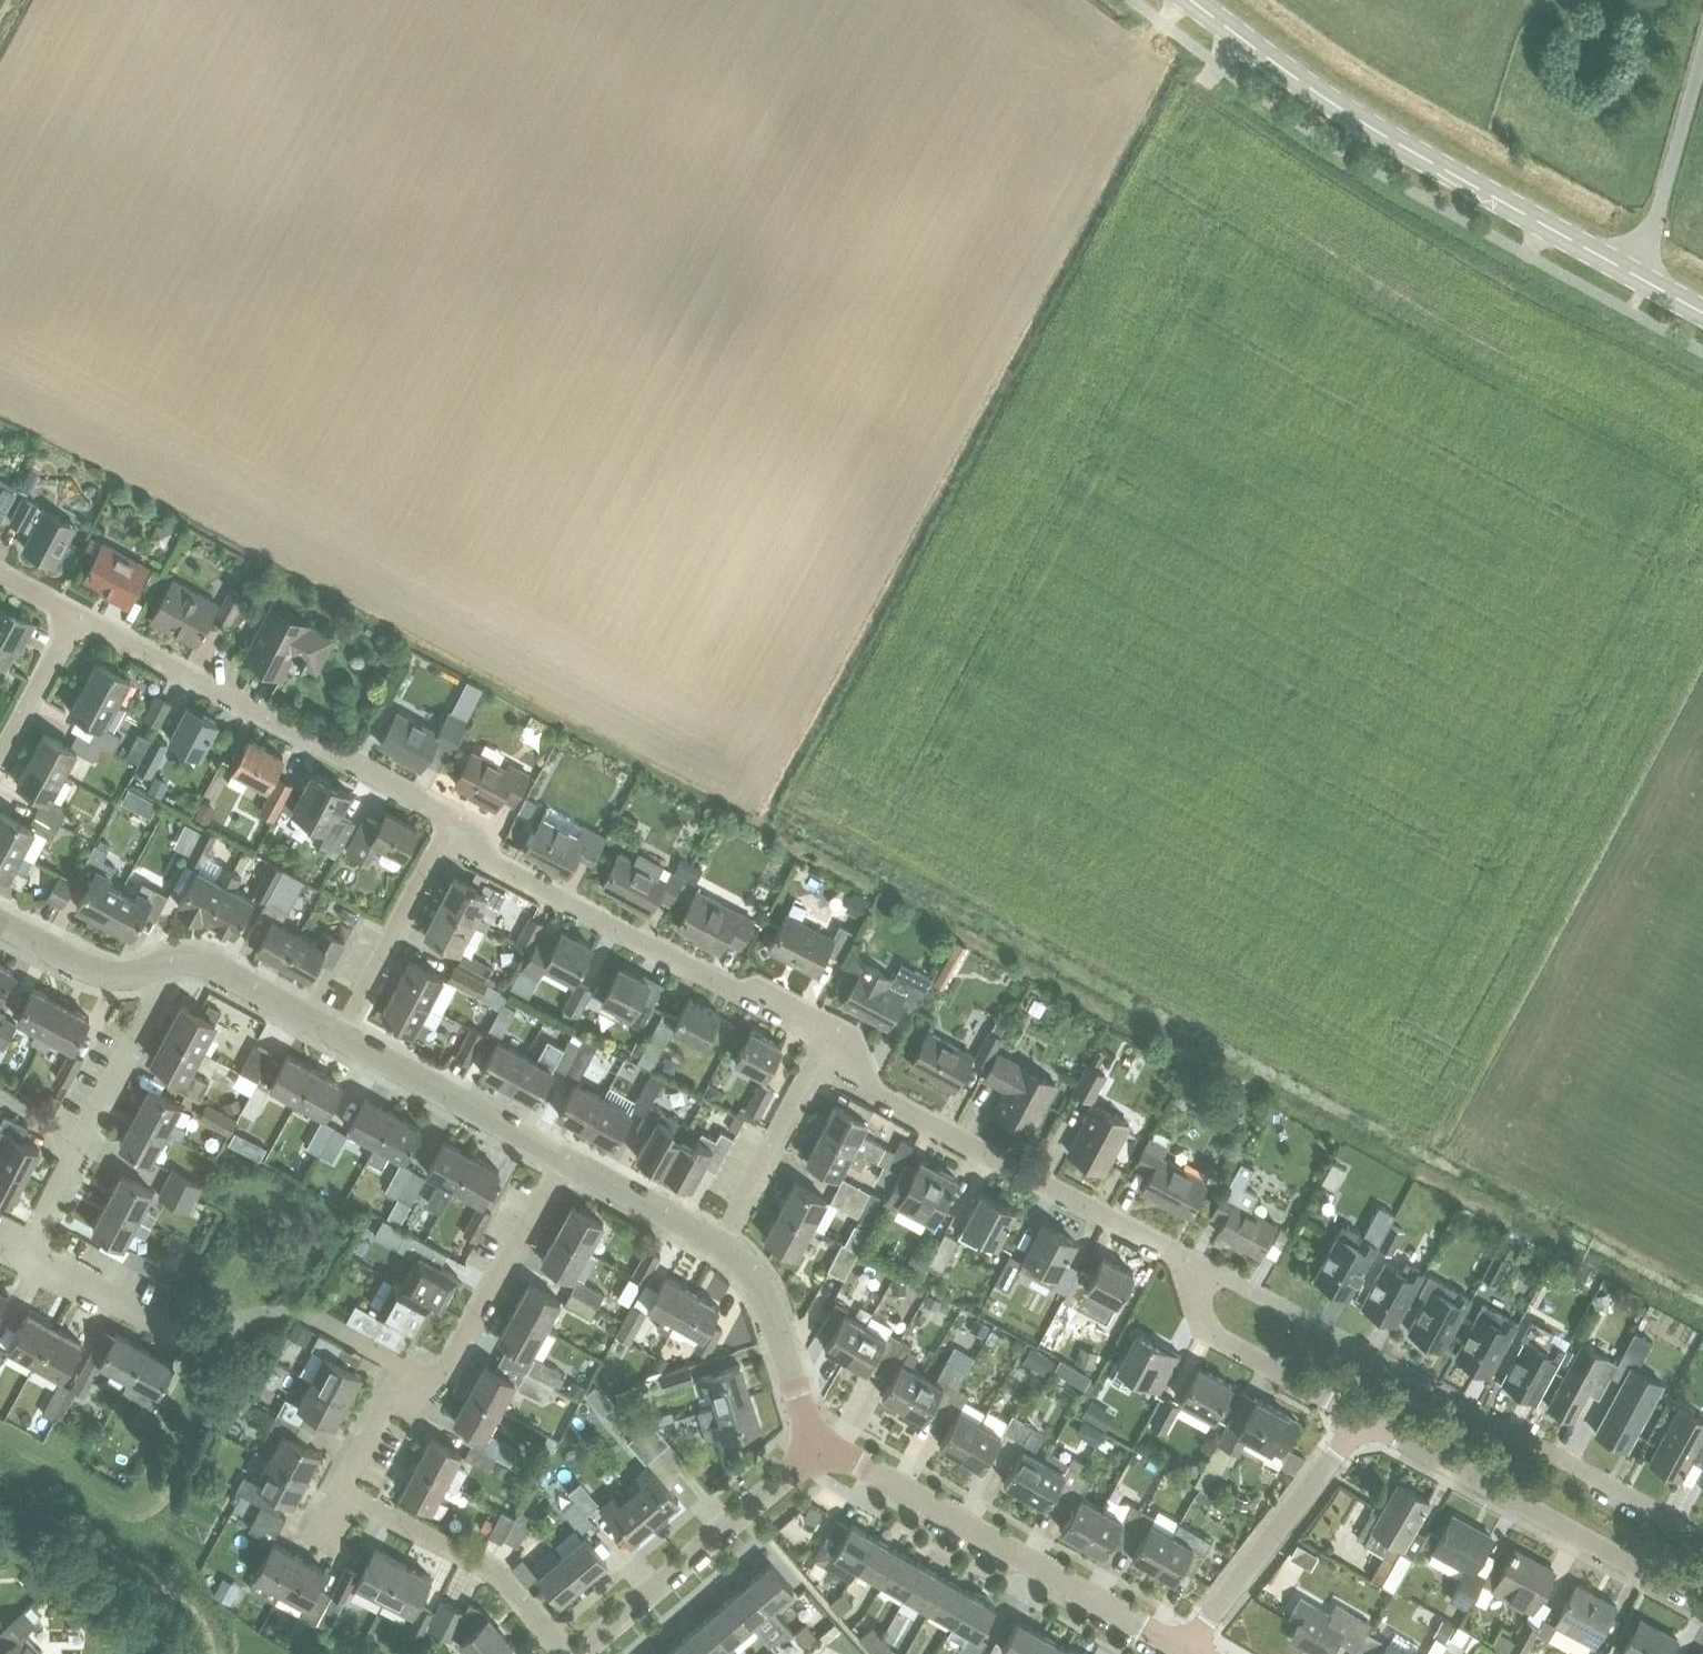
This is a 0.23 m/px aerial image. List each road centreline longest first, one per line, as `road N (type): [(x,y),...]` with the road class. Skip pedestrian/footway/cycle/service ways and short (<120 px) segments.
road 1 (unclassified): [(1702,313),(1362,125),(1194,0)]
road 2 (residential): [(1702,1534),(1197,1262)]
road 3 (residential): [(826,1064),(839,1038),(487,861),(476,831),(463,822)]
road 4 (residential): [(463,822),(77,617)]
road 5 (residential): [(1193,1653),(819,1447)]
road 6 (residential): [(1197,1262),(826,1064)]
road 7 (residential): [(402,1368),(301,1316),(180,1328),(31,1254)]
road 8 (residential): [(1702,1603),(1368,1419)]
road 9 (residential): [(581,1653),(819,1447)]
road 10 (residential): [(402,1368),(435,1381),(453,1375),(572,1158)]
road 11 (residential): [(1194,1653),(1368,1419)]
road 12 (residential): [(577,1653),(501,1572),(339,1494)]
road 13 (residential): [(572,1158),(347,1038)]
road 14 (residential): [(1368,1419),(1218,1330),(1197,1262)]
road 15 (residential): [(347,1038),(463,822)]
road 16 (residential): [(819,1447),(759,1276),(729,1247)]
road 17 (residential): [(729,1247),(826,1064)]
road 18 (residential): [(86,1148),(174,976)]
road 19 (residential): [(347,1038),(220,971),(174,976)]
road 20 (residential): [(174,976),(136,982),(99,970),(0,917)]
road 21 (residential): [(729,1247),(572,1158)]
road 22 (residential): [(0,773),(77,617)]
road 23 (residential): [(339,1494),(402,1368)]

